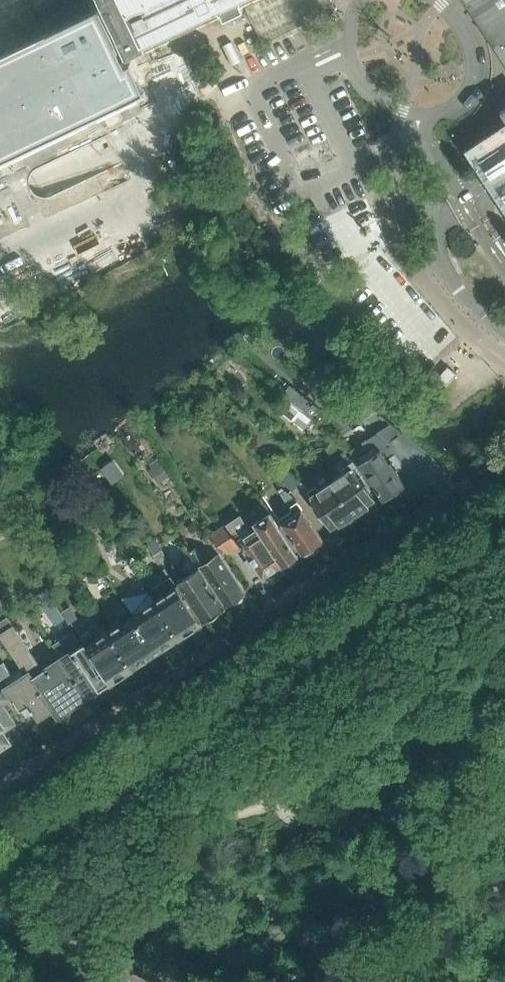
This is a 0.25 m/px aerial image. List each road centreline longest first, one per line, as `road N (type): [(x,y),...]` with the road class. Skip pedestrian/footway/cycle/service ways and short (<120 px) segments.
road 1 (residential): [(0,805),(504,473)]
road 2 (tertiary): [(107,981),(0,919)]

